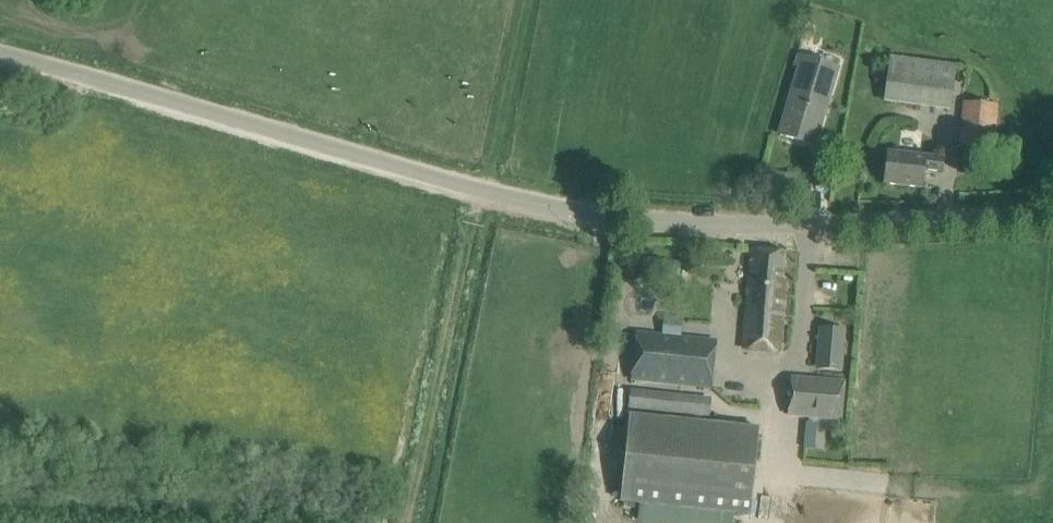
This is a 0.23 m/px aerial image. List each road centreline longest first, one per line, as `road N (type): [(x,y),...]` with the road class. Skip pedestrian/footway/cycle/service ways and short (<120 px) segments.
road 1 (unclassified): [(0,55),(478,190),(604,216),(807,225),(1052,215)]
road 2 (track): [(404,522),(478,190)]
road 3 (track): [(490,193),(529,0)]

